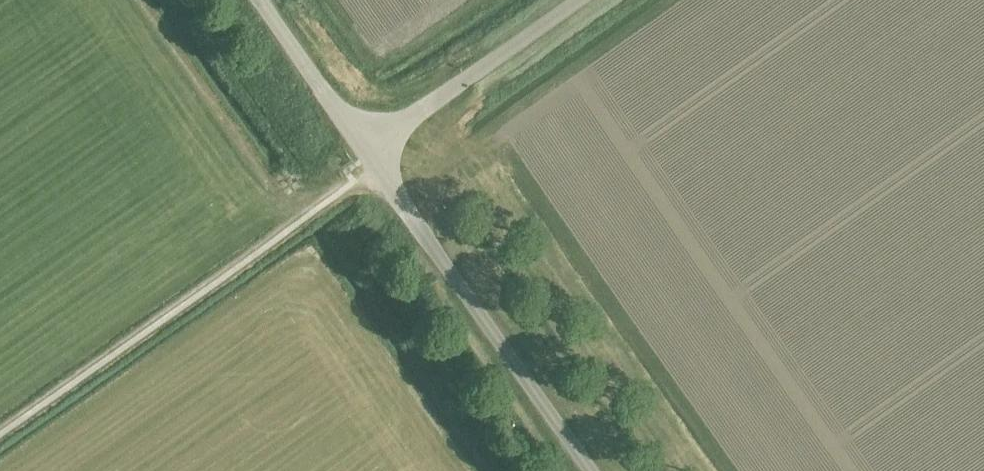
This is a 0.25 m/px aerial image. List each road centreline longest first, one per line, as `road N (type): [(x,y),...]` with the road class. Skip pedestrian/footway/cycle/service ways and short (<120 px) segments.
road 1 (tertiary): [(369,149),(594,470)]
road 2 (unclassified): [(369,149),(580,0)]
road 3 (tertiary): [(369,149),(263,0)]

